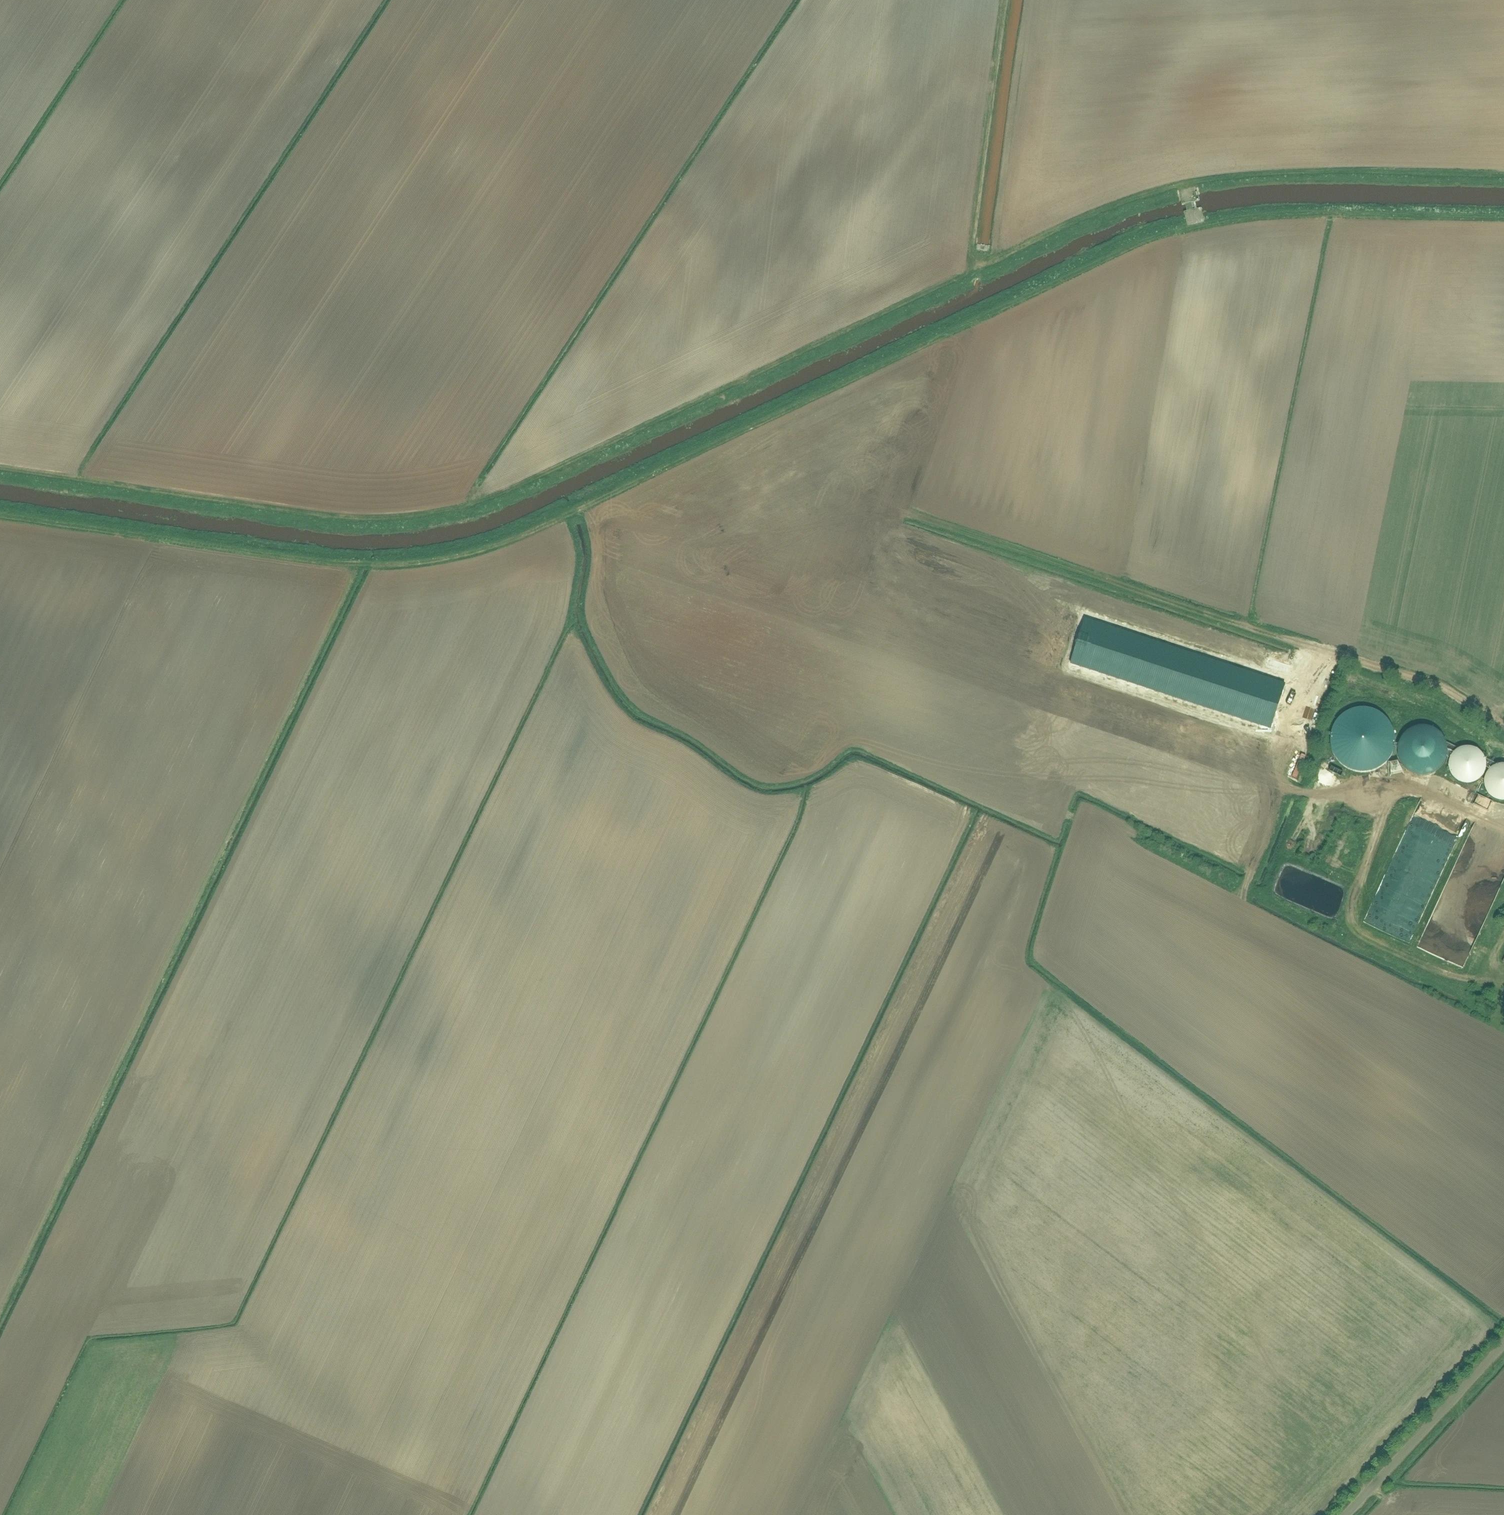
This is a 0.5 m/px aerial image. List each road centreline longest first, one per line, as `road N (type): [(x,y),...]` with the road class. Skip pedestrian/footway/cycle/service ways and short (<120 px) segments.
road 1 (track): [(0,511),(321,558),(404,561),(471,550),(1144,238),(1191,225),(1338,212),(1503,216)]
road 2 (track): [(973,269),(459,512),(347,519),(0,470)]
road 3 (track): [(1503,723),(1423,678),(908,516)]
road 4 (track): [(1503,174),(1242,178),(1184,188),(1098,213),(973,269)]
road 5 (track): [(1001,0),(973,269)]
road 6 (unclassified): [(1503,1345),(1347,1514)]

